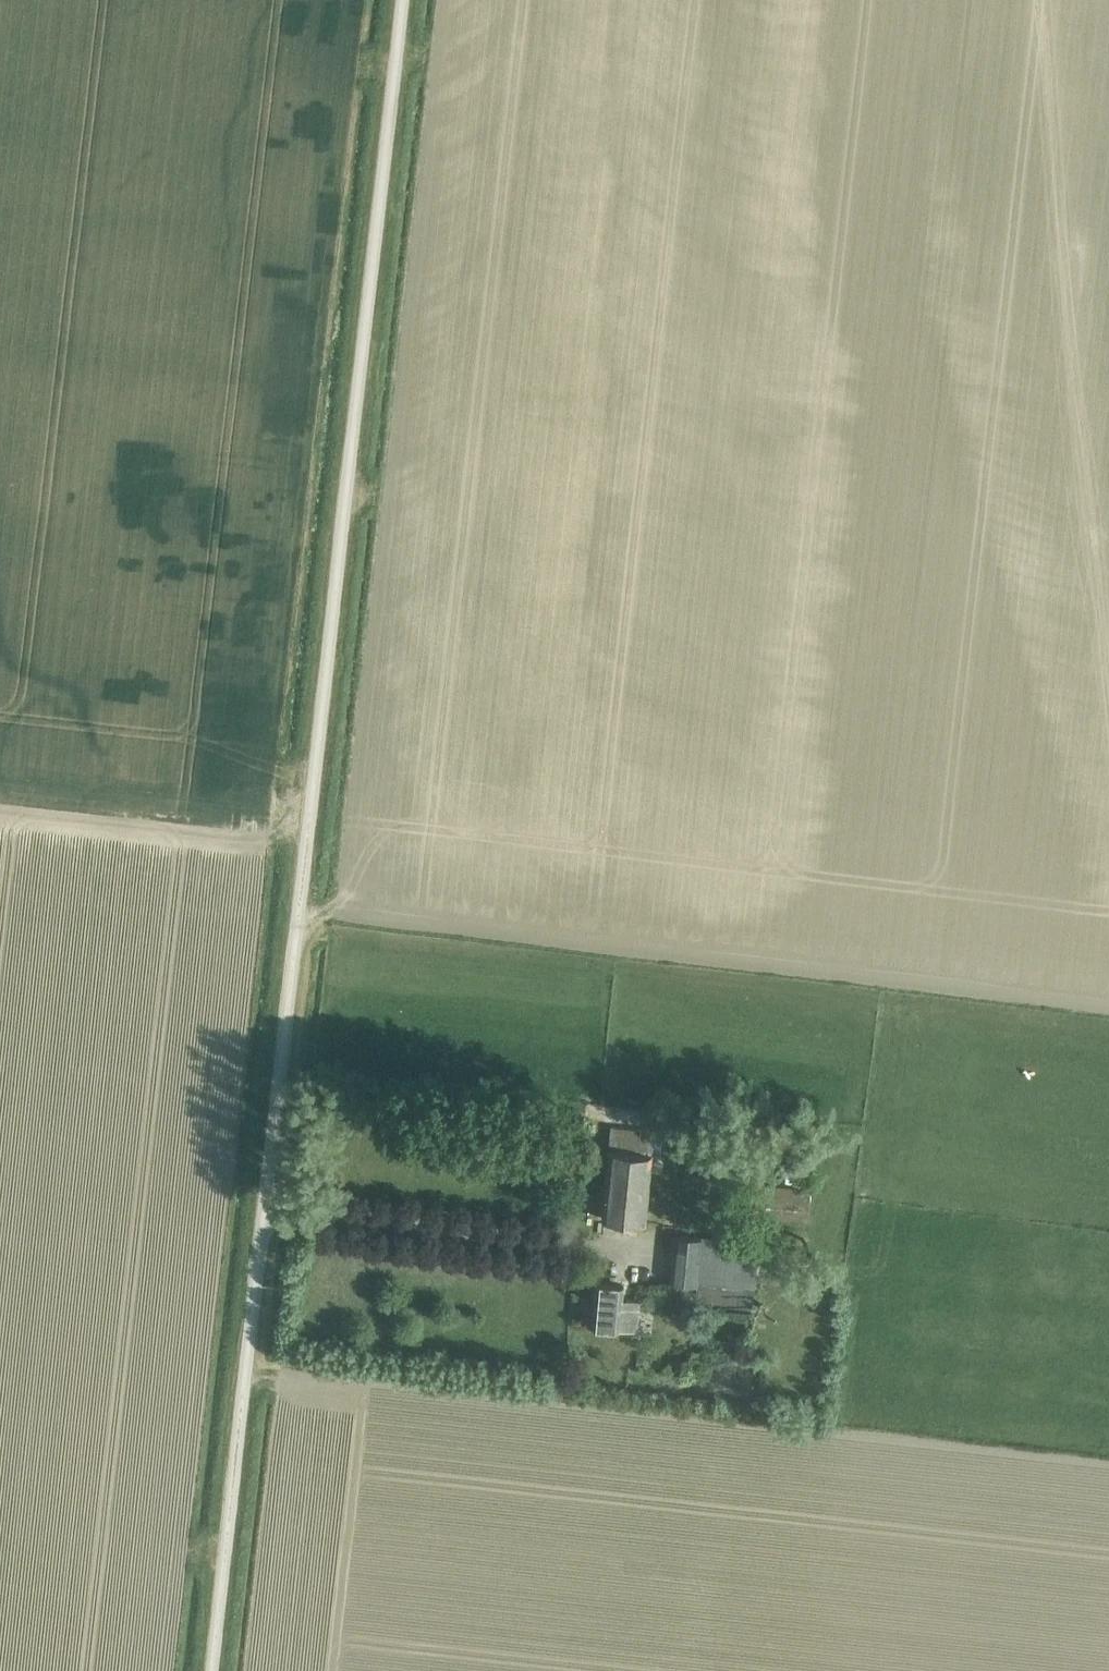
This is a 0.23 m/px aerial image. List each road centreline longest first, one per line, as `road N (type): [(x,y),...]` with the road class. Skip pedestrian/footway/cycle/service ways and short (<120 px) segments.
road 1 (unclassified): [(208,1670),(400,0)]

